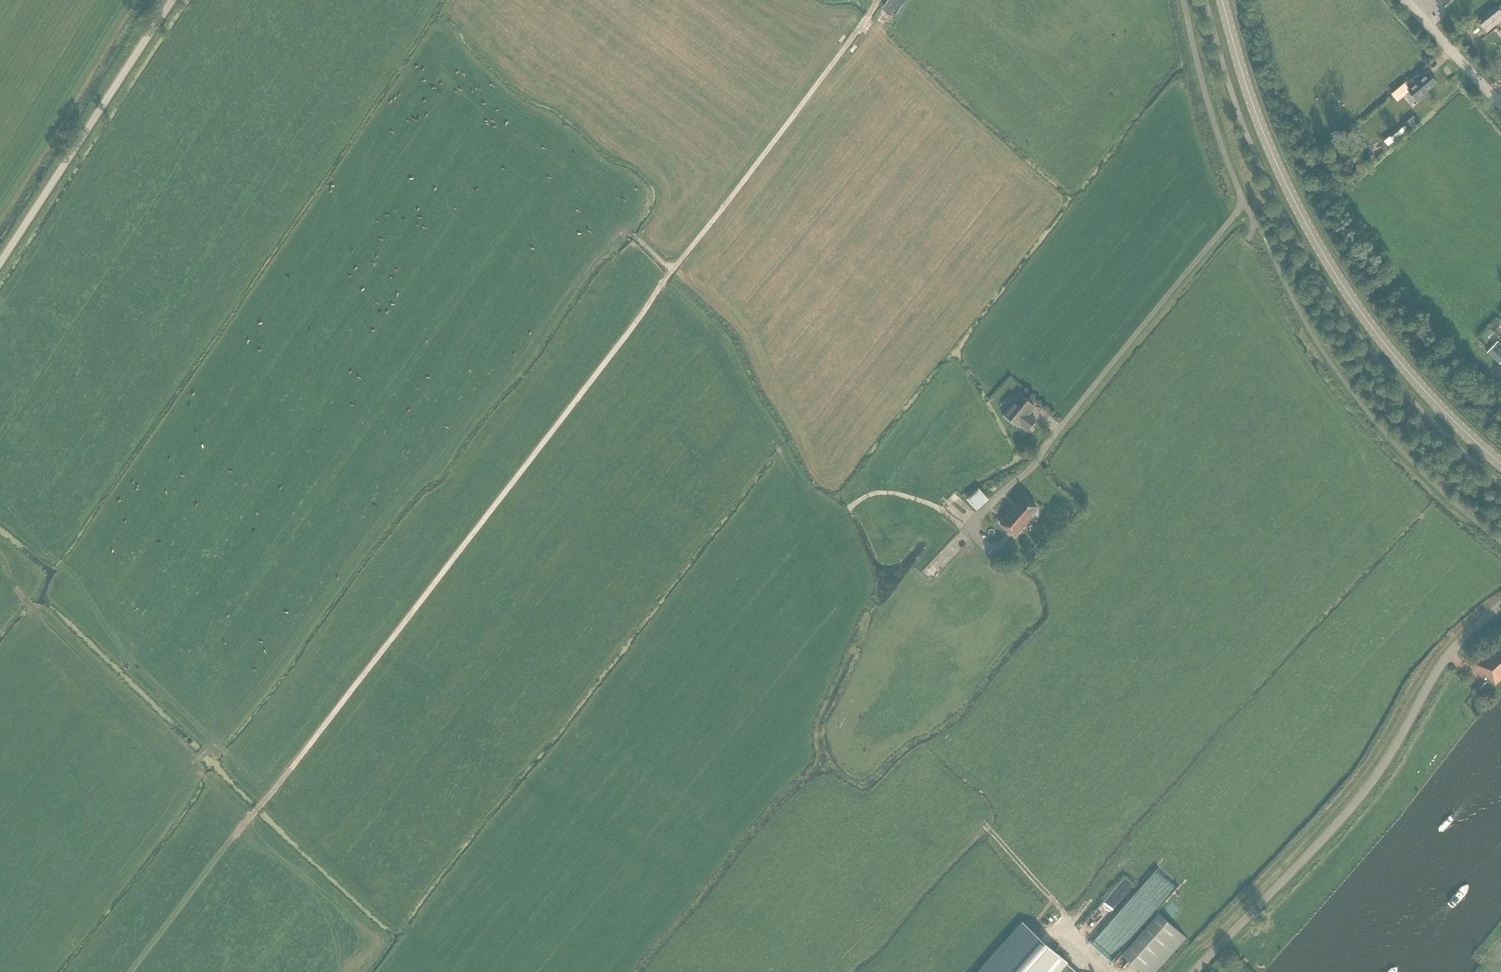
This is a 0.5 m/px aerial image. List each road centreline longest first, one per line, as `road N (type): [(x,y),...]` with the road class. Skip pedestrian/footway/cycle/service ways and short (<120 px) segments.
road 1 (secondary): [(1500,464),(1414,379),(1333,271),(1267,143),(1222,0)]
road 2 (unclassified): [(1196,971),(1346,823),(1452,652),(1500,608)]
road 3 (unclassified): [(0,271),(180,0)]
road 4 (unclassified): [(1246,205),(1184,0)]
road 5 (unclassified): [(1500,105),(1404,0)]

